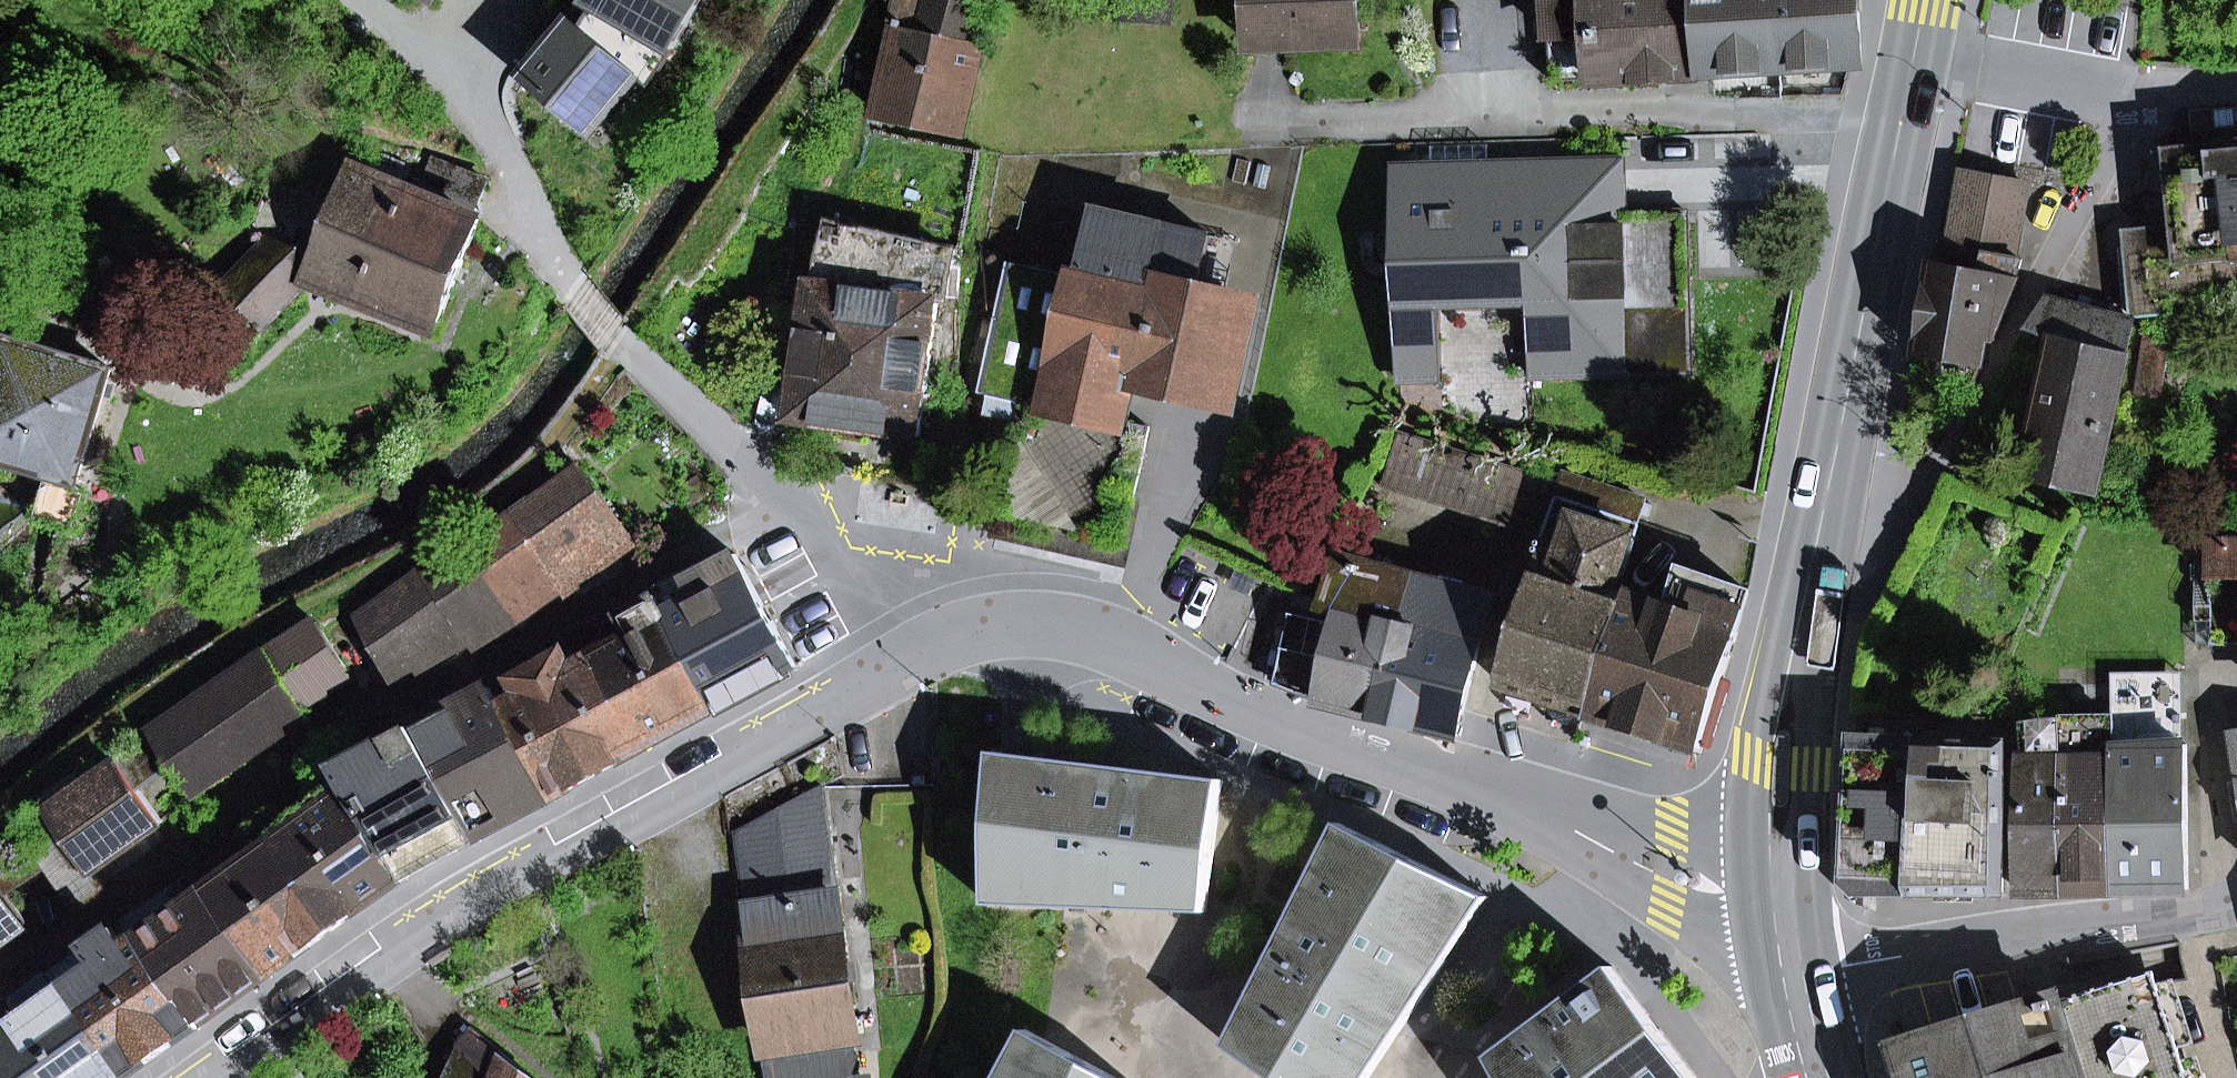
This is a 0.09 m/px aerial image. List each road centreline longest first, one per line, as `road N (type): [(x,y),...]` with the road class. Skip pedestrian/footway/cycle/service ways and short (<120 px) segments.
road 1 (tertiary): [(912,657),(985,630),(1032,626),(1096,636),(1258,717),(1510,798),(1673,872),(1781,881)]
road 2 (primary): [(1781,881),(1786,701),(1913,51)]
road 3 (tertiary): [(200,1077),(433,920),(912,657)]
road 4 (residential): [(912,657),(795,500),(572,292),(541,241),(502,131)]
road 5 (residential): [(2236,905),(1791,974)]
road 6 (residential): [(1913,51),(2151,85),(2236,84)]

